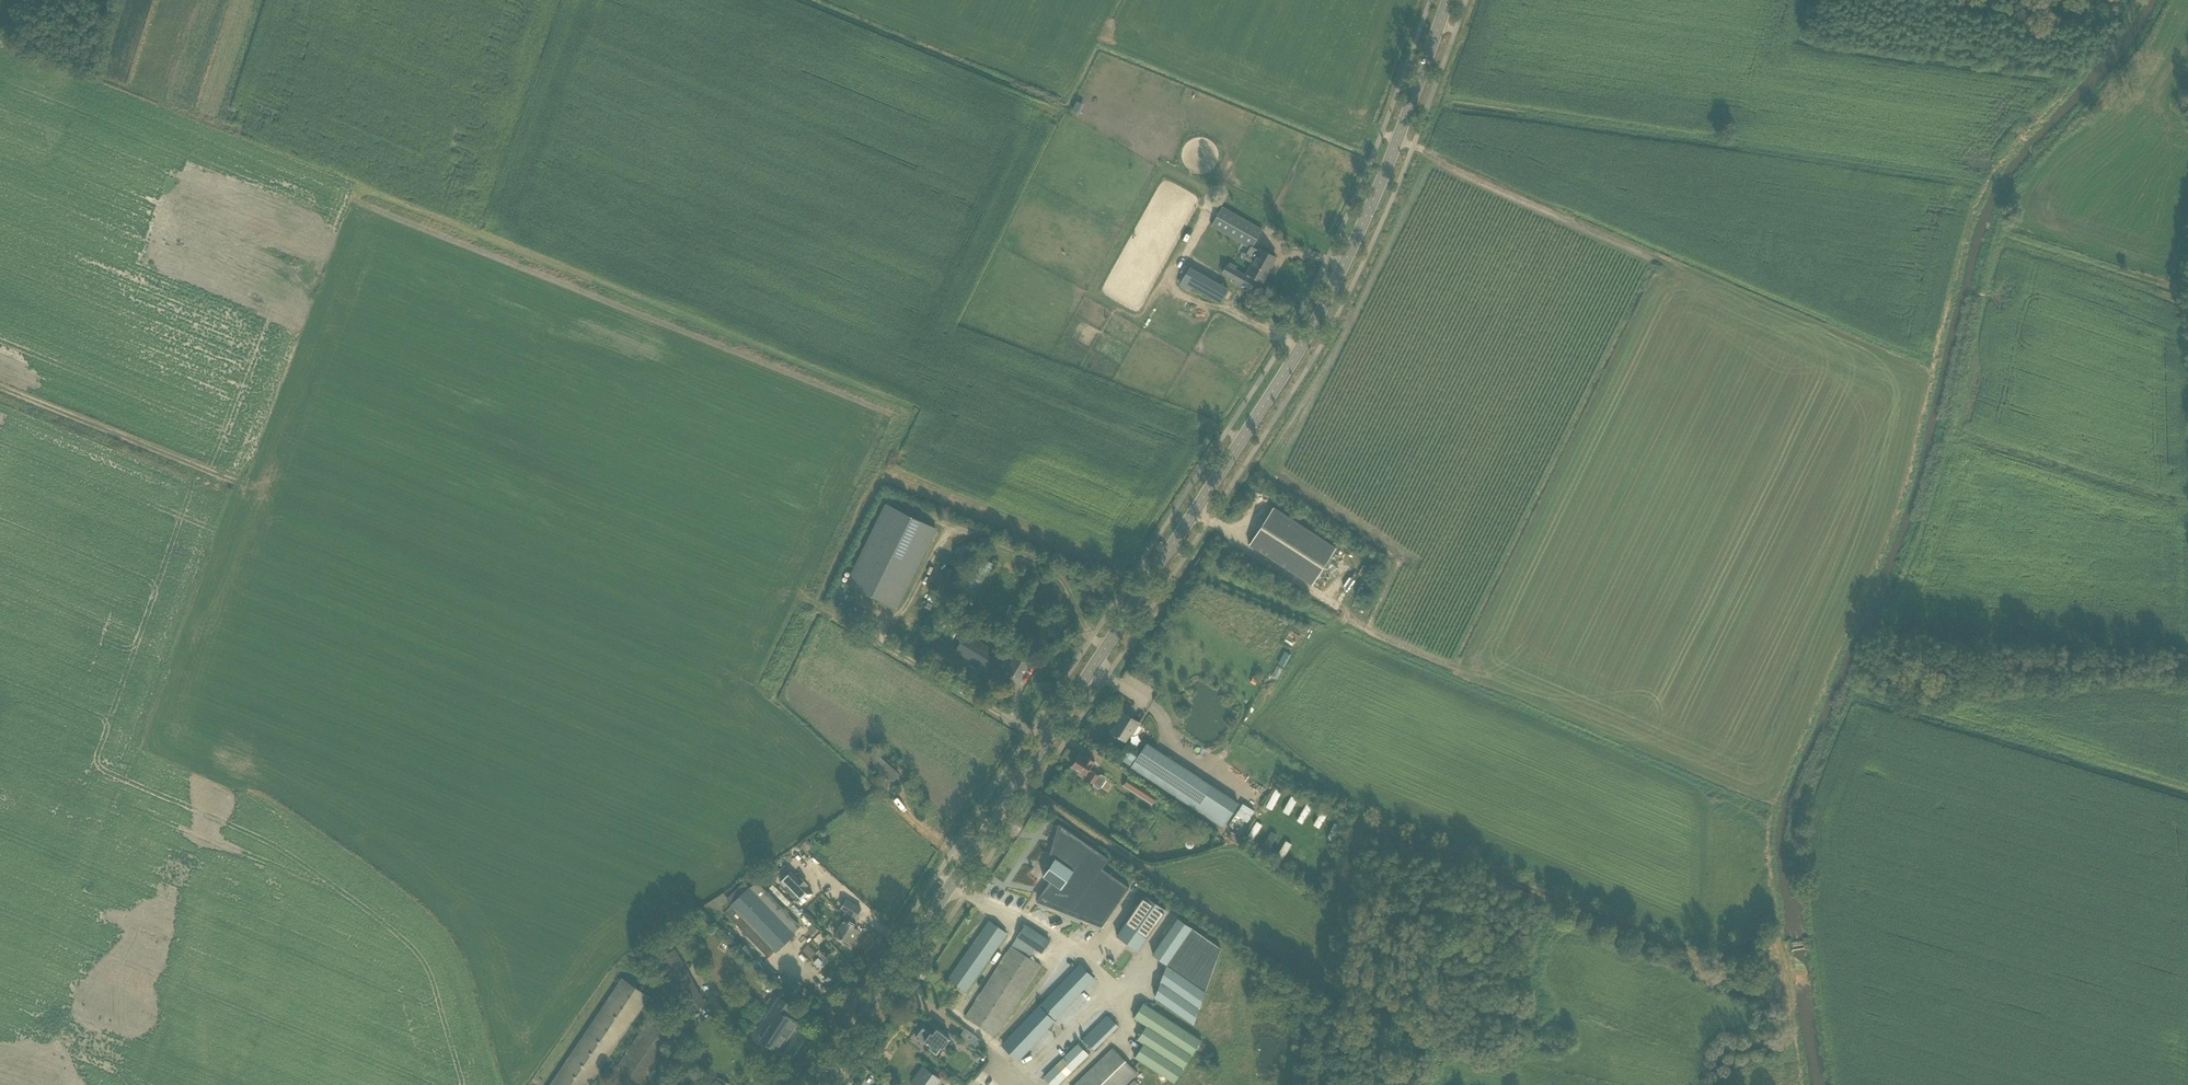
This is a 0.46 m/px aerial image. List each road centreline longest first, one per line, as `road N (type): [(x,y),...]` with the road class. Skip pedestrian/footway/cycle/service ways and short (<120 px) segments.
road 1 (secondary): [(822,1084),(1324,310),(1448,0)]

